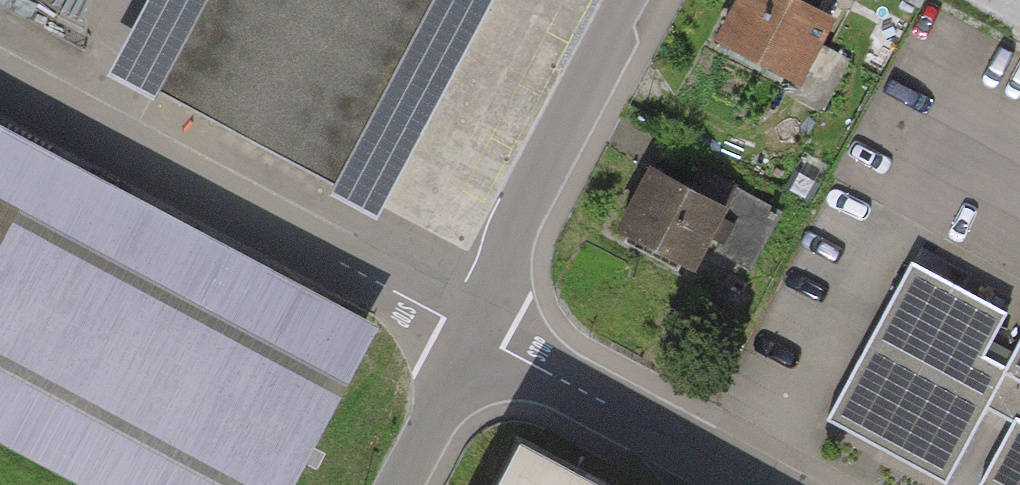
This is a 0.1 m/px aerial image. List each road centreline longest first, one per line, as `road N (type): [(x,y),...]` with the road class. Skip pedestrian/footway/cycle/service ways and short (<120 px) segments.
road 1 (residential): [(0,83),(476,334)]
road 2 (residential): [(630,0),(526,190),(509,275),(476,334)]
road 3 (residential): [(476,334),(760,484)]
road 4 (residential): [(476,334),(399,484)]

